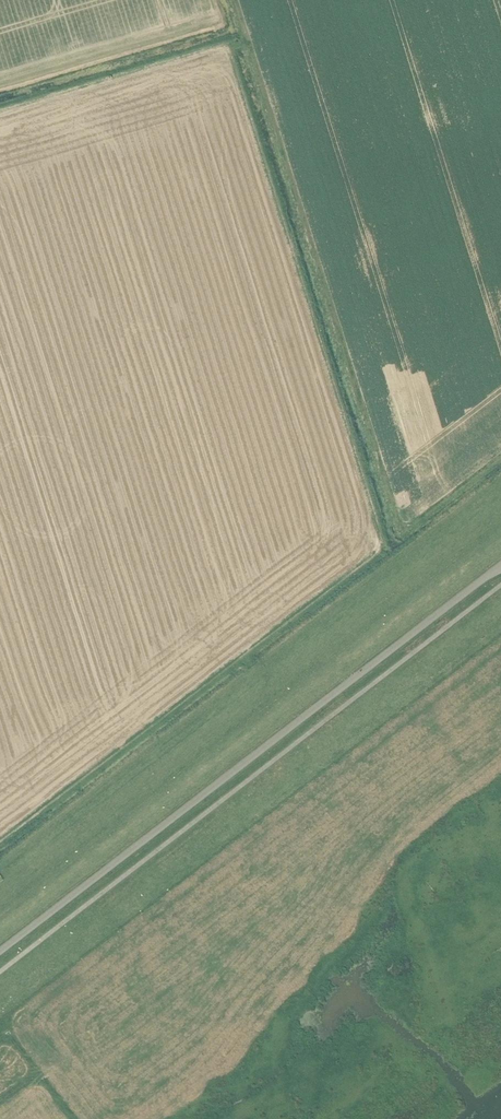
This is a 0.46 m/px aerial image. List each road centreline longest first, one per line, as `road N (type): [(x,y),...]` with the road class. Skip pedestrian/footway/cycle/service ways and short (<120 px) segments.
road 1 (unclassified): [(0,951),(500,569)]

